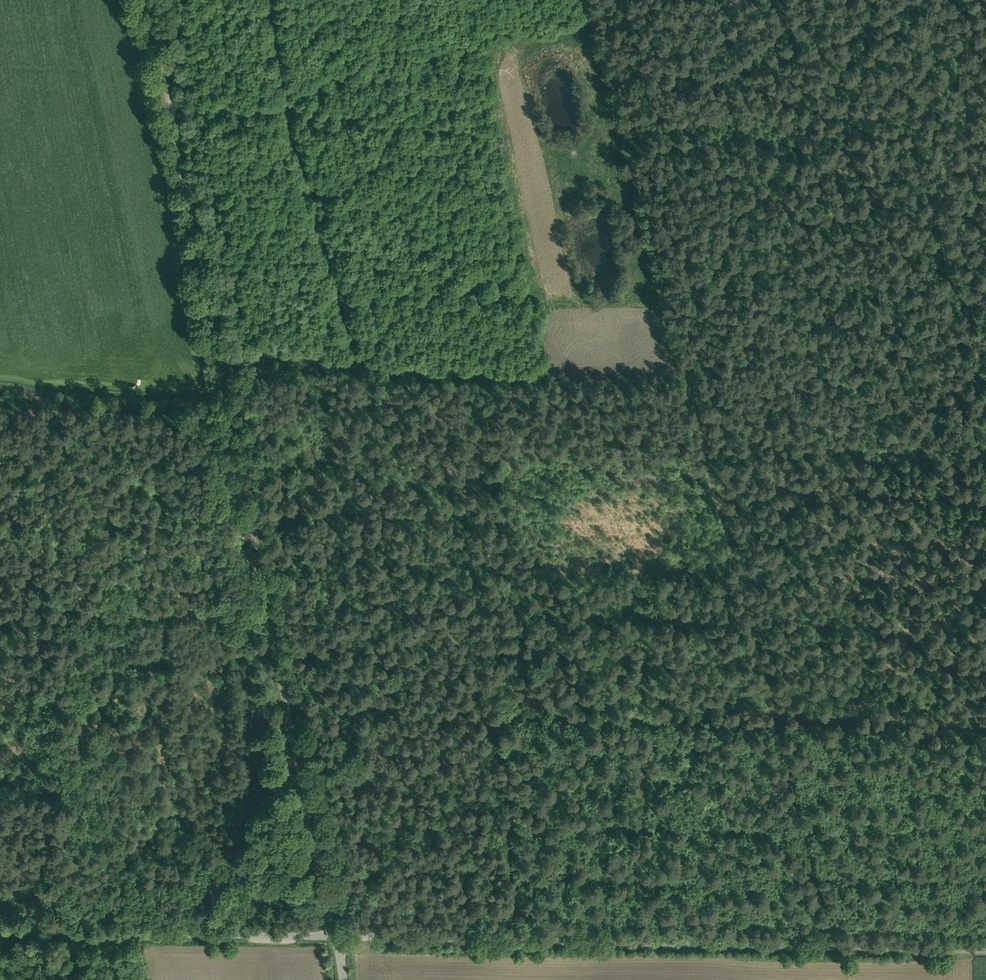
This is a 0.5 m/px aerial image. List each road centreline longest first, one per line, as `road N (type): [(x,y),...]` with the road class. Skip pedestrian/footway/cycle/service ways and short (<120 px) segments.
road 1 (unclassified): [(336,938),(145,0)]
road 2 (unclassified): [(336,938),(985,952)]
road 3 (unclassified): [(0,931),(336,938)]

